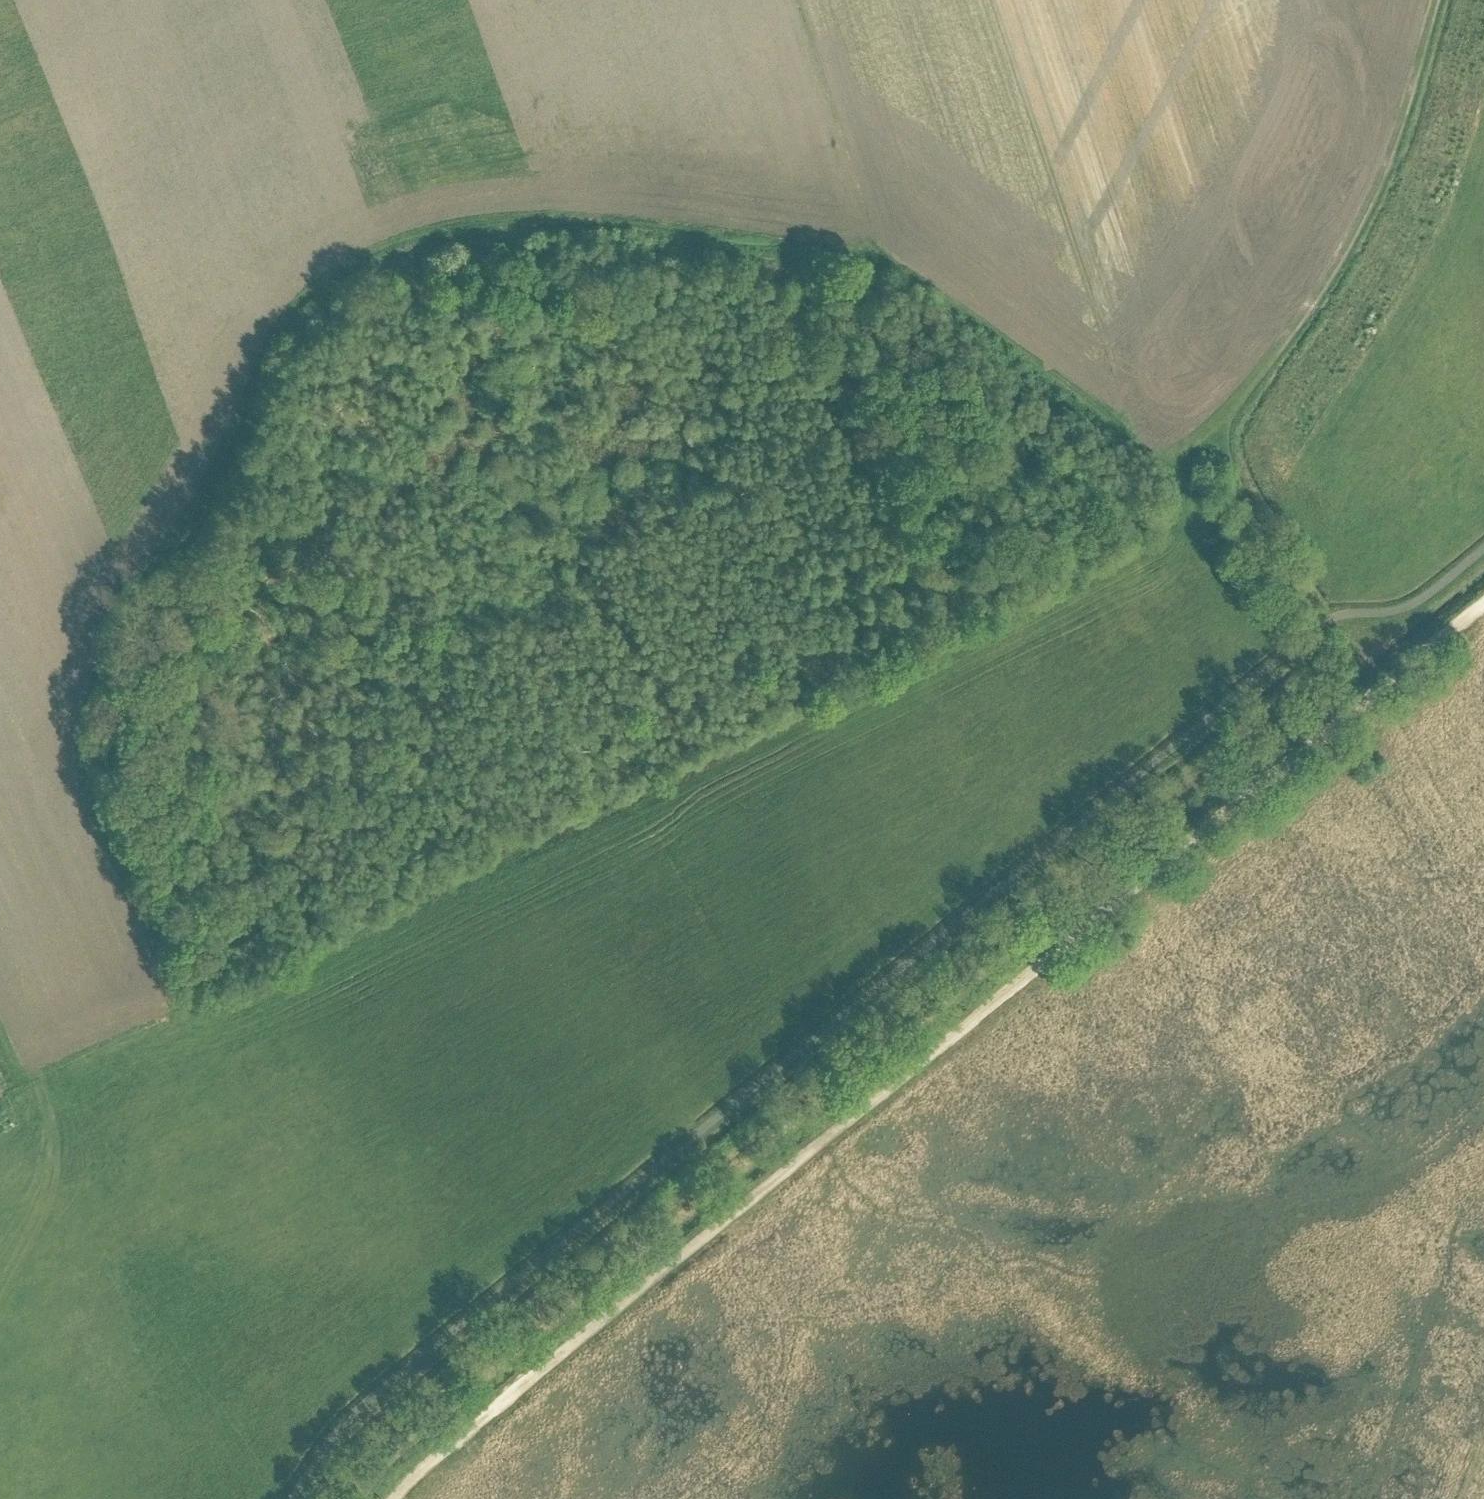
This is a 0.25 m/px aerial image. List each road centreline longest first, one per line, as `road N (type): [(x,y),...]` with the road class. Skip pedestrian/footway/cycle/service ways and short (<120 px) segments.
road 1 (track): [(0,1050),(13,1078),(186,995),(107,784),(98,713),(164,564),(227,464),(279,352),(305,318),(400,257),(427,245),(555,236),(818,263),(901,299),(1104,450),(1200,463),(1214,451)]
road 2 (track): [(391,1498),(432,1458),(1483,604)]
road 3 (track): [(1438,0),(1392,172),(1214,451)]
road 4 (track): [(1214,451),(1317,629)]

